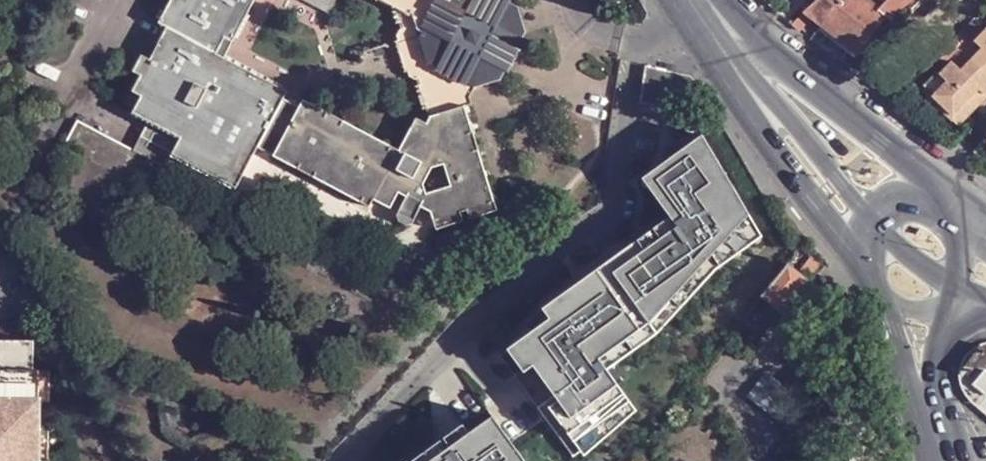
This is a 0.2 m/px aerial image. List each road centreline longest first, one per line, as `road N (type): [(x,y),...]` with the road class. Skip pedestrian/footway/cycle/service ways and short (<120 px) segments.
road 1 (tertiary): [(940,192),(729,29)]
road 2 (tertiary): [(751,72),(767,144),(871,281)]
road 3 (tertiary): [(751,72),(875,225)]
road 4 (tertiary): [(871,281),(907,382),(935,427)]
road 5 (tertiary): [(935,427),(937,379),(960,296)]

